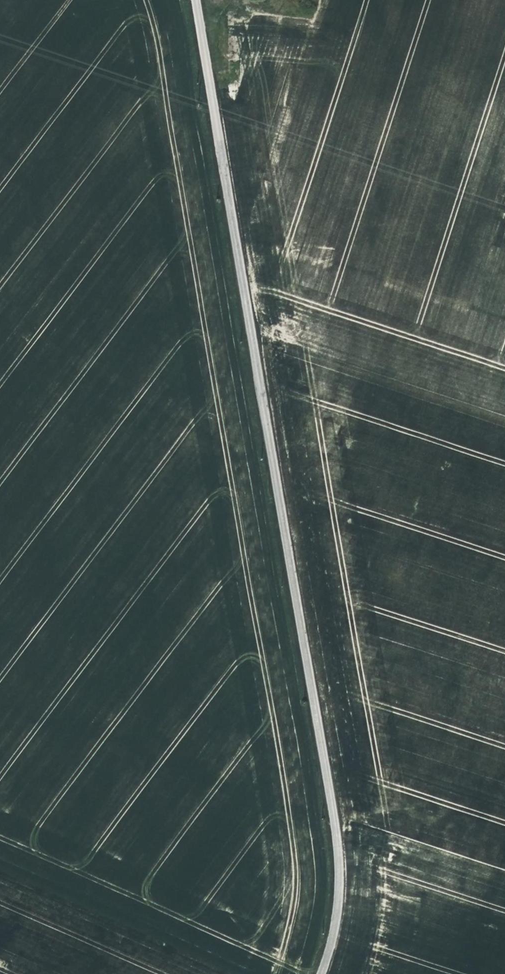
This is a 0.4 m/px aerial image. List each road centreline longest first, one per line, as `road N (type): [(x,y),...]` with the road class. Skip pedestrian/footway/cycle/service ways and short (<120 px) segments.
road 1 (track): [(321,973),(340,896),(336,828),(197,0)]

